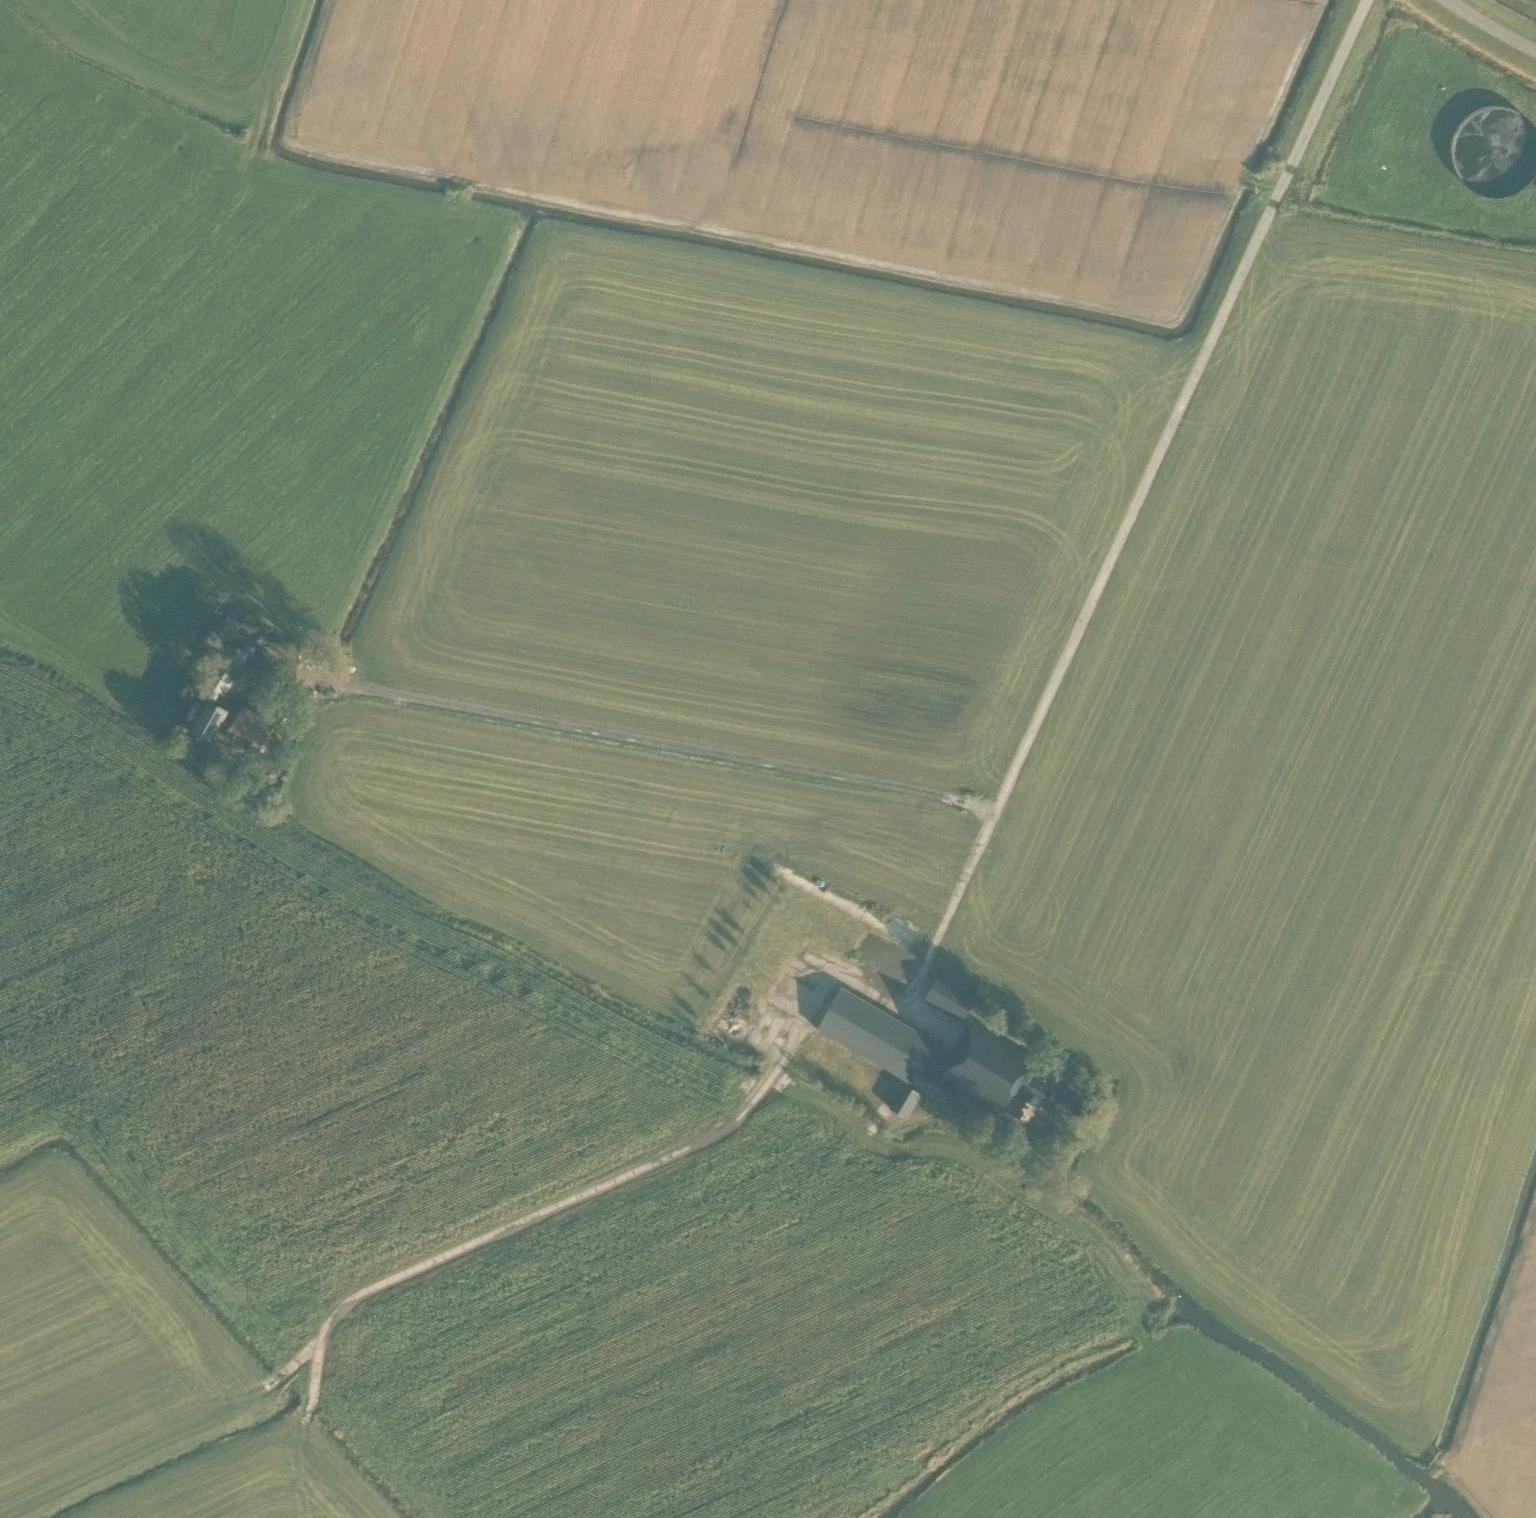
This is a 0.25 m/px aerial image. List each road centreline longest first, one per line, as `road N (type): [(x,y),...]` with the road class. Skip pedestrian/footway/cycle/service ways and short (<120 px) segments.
road 1 (unclassified): [(909,1001),(1368,0)]
road 2 (track): [(909,1001),(836,965),(725,1134),(351,1299),(268,1383)]

